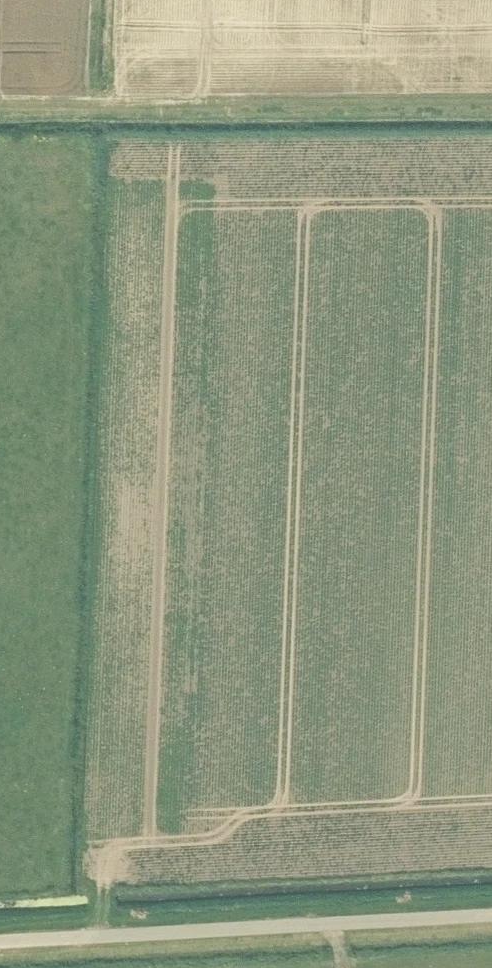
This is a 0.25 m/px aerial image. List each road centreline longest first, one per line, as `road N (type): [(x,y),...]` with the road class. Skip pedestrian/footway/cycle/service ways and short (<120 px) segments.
road 1 (unclassified): [(491,916),(0,942)]

